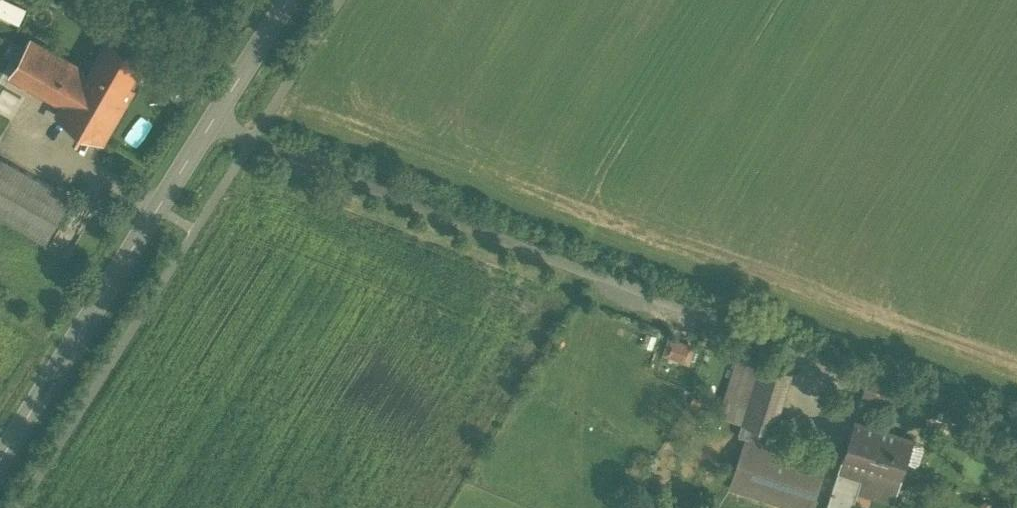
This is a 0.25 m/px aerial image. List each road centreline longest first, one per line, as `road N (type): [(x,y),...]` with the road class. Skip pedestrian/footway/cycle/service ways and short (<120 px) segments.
road 1 (tertiary): [(286,0),(0,458)]

